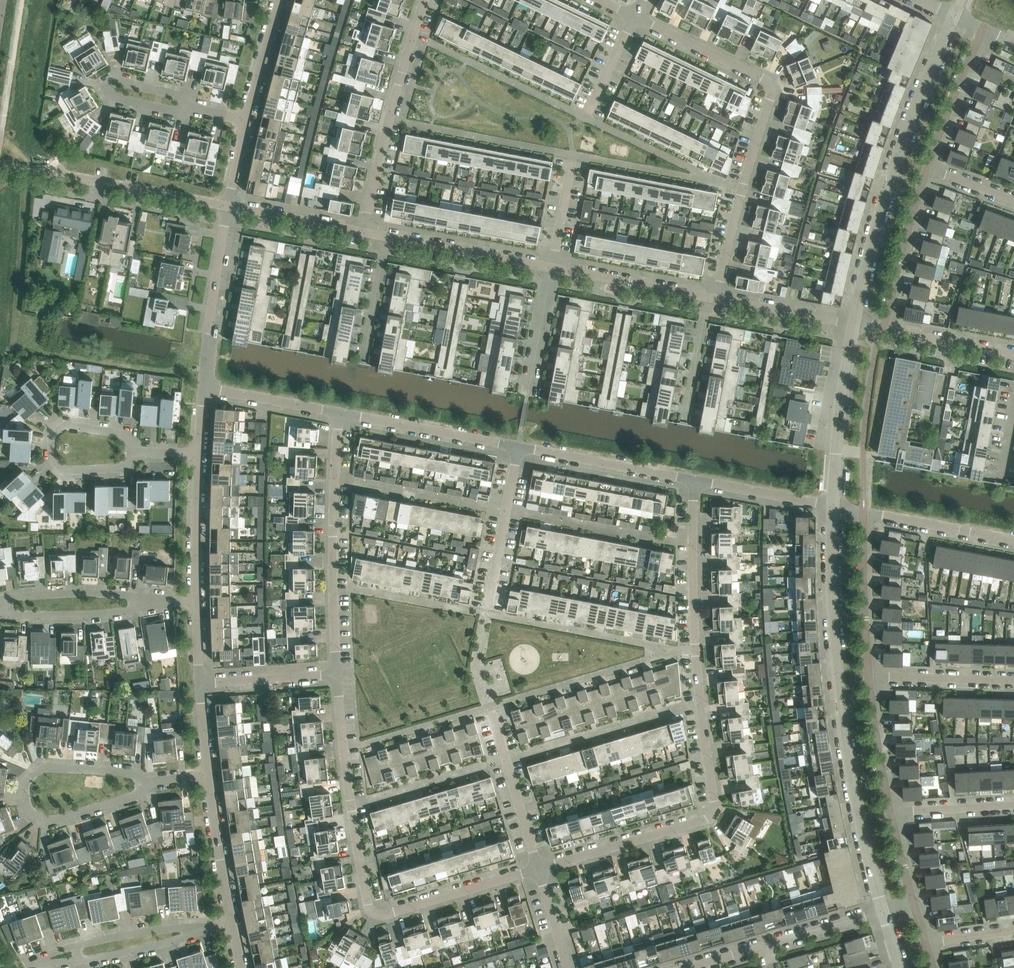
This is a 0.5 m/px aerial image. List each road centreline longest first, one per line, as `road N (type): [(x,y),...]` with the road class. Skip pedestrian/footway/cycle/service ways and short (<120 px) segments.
road 1 (residential): [(538,872),(713,813),(696,649),(694,482)]
road 2 (residential): [(538,872),(375,915),(351,809),(337,674)]
road 3 (residential): [(834,509),(832,590),(848,757),(884,913)]
road 4 (residential): [(716,301),(770,88),(634,20)]
road 5 (residential): [(956,16),(893,175),(854,327)]
road 6 (residential): [(152,783),(129,799),(50,822),(23,801),(22,786),(42,768),(142,777)]
road 7 (residential): [(337,674),(339,413)]
road 8 (residential): [(364,234),(426,0)]
road 9 (residential): [(227,208),(8,167)]
road 10 (residential): [(135,452),(125,468),(70,473),(52,458),(53,438),(70,426),(120,434),(134,444)]
road 11 (residential): [(854,327),(834,509)]
road 12 (residential): [(518,448),(339,413)]
road 13 (residential): [(203,387),(227,208)]
road 14 (residential): [(694,482),(518,448)]
road 15 (residential): [(175,602),(89,614),(0,612)]
road 16 (residential): [(186,107),(175,114),(112,100),(106,88),(117,80),(184,99)]
road 17 (residential): [(881,332),(927,166)]
road 18 (residential): [(538,872),(490,711)]
road 19 (residential): [(552,269),(389,239)]
road 20 (residential): [(488,610),(518,448)]
road 21 (residential): [(869,678),(863,514)]
road 22 (residential): [(710,299),(552,269)]
road 23 (residential): [(1013,542),(863,514)]
road 24 (residential): [(231,923),(208,776)]
road 25 (residential): [(196,602),(198,454)]
road 26 (residential): [(927,166),(983,29)]
road 27 (residential): [(0,601),(89,593),(145,598)]
road 28 (residential): [(1013,682),(869,678)]
road 29 (residential): [(834,509),(694,482)]
road 30 (residential): [(854,327),(716,301)]
road 31 (residential): [(364,234),(227,208)]
road 32 (residential): [(339,413),(203,387)]
road 33 (residential): [(200,684),(337,674)]
road 34 (residential): [(890,812),(869,678)]
road 35 (residential): [(1013,357),(881,332)]
road 36 (residential): [(74,945),(204,929)]
road 37 (residential): [(204,929),(78,962)]
road 38 (residential): [(529,396),(552,269)]
road 39 (residential): [(246,121),(280,0)]
road 40 (residential): [(890,812),(1013,805)]
road 41 (residential): [(389,239),(365,359)]
road 42 (residential): [(767,947),(884,913)]
road 43 (residential): [(710,299),(687,418)]

